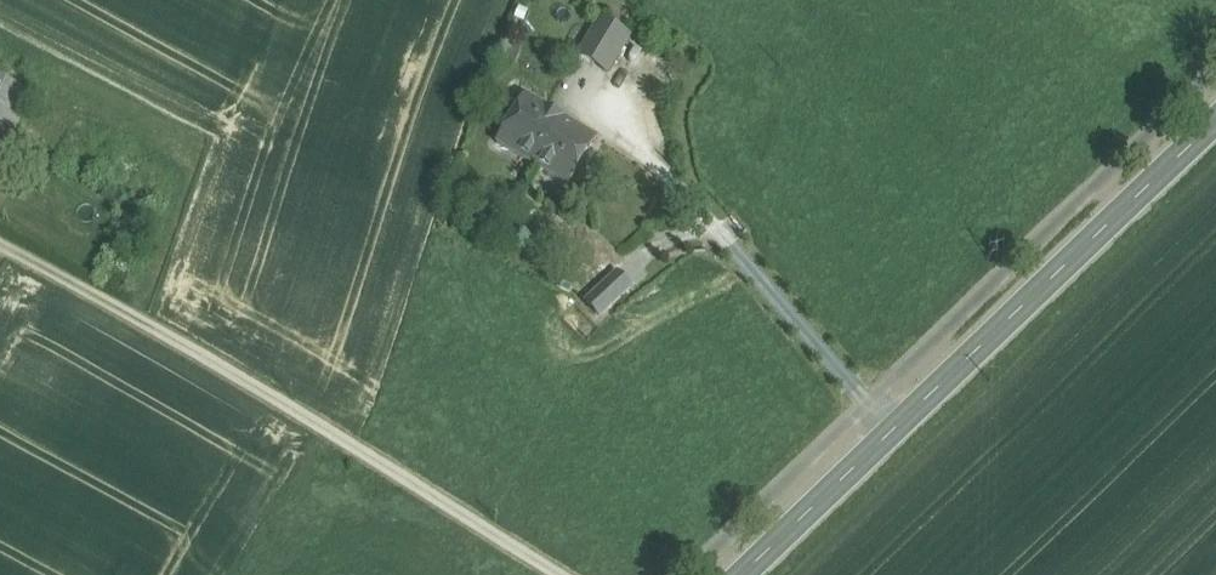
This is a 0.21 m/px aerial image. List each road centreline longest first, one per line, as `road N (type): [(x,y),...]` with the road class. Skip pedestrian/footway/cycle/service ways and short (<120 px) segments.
road 1 (secondary): [(742,574),(1215,121)]
road 2 (track): [(0,238),(560,574)]
road 3 (track): [(553,77),(713,207),(865,406),(901,421)]

